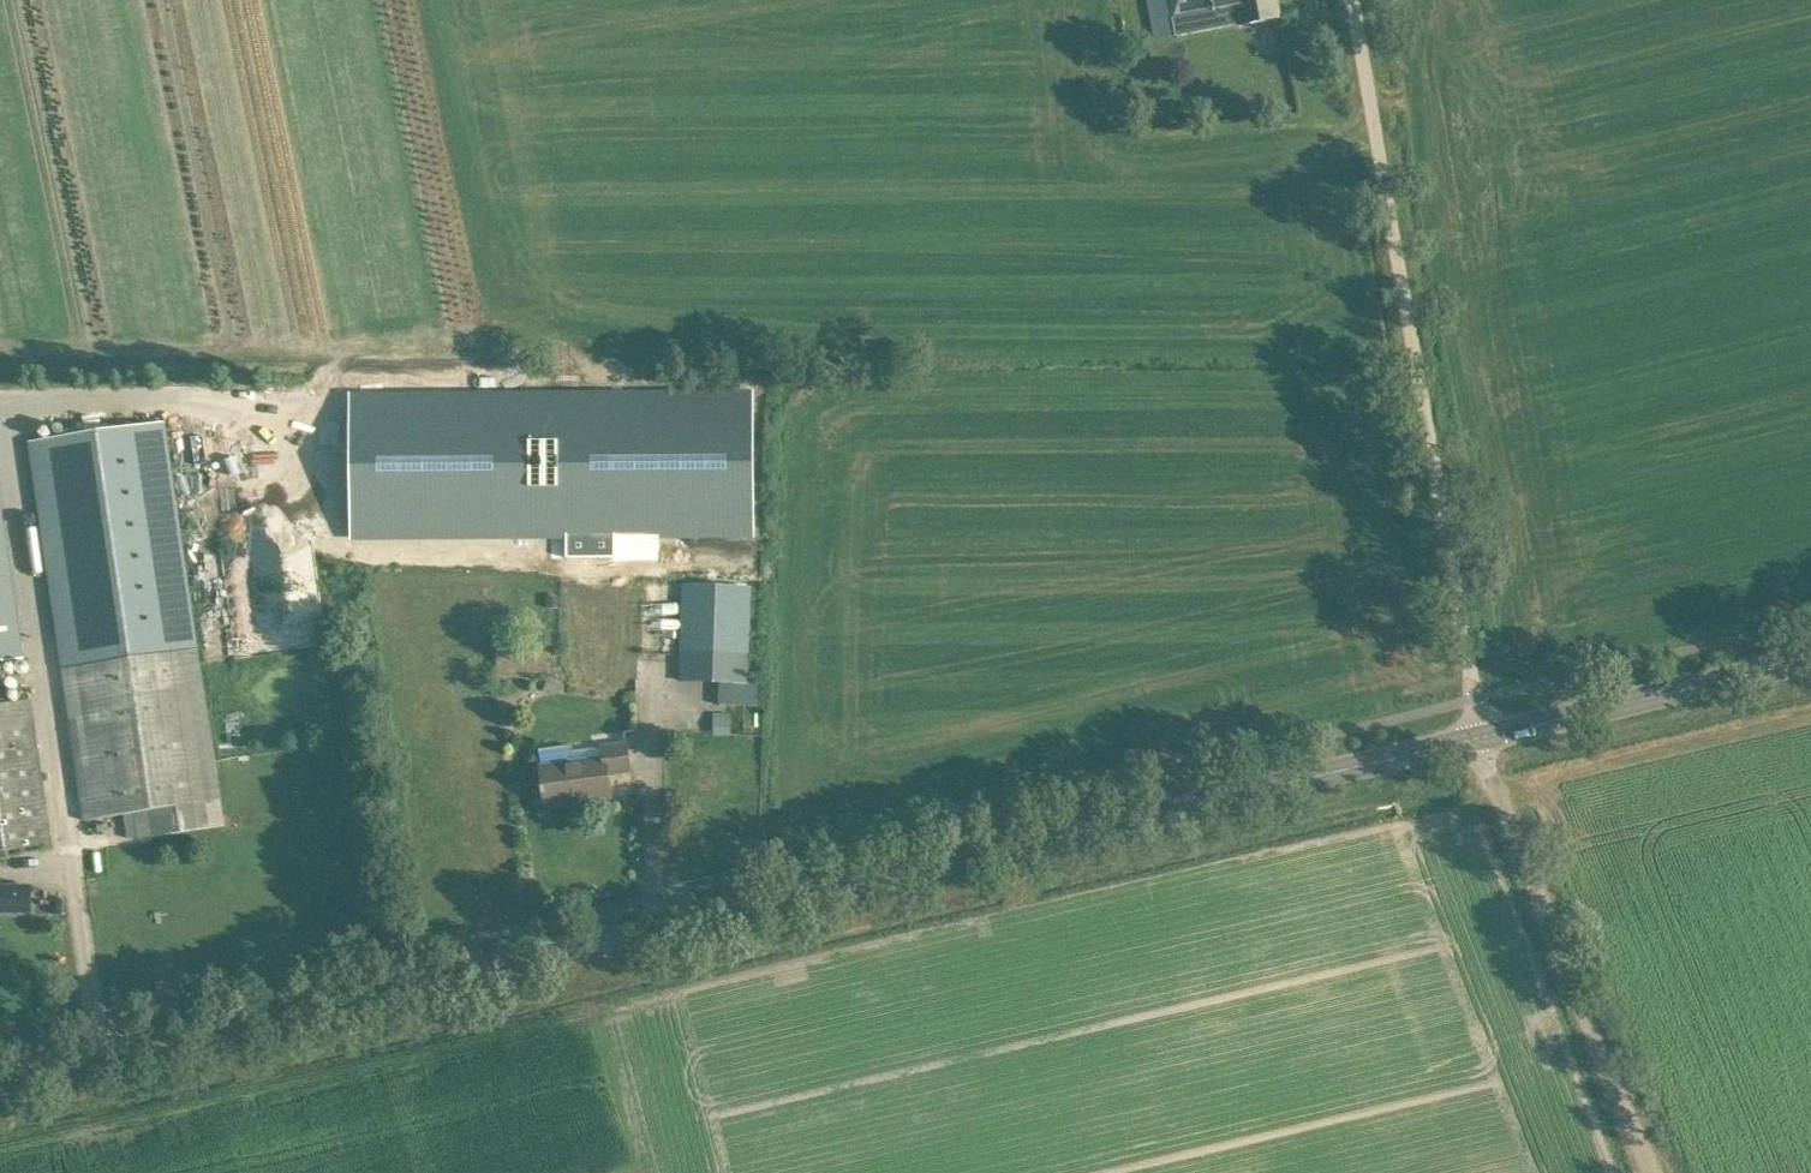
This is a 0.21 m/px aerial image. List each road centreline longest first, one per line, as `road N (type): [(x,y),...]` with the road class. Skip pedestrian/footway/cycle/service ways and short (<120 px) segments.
road 1 (tertiary): [(0,1081),(1472,737)]
road 2 (unclassified): [(1472,737),(1346,0)]
road 3 (unclassified): [(1638,1172),(1472,737)]
road 4 (tertiary): [(1472,737),(1810,658)]

